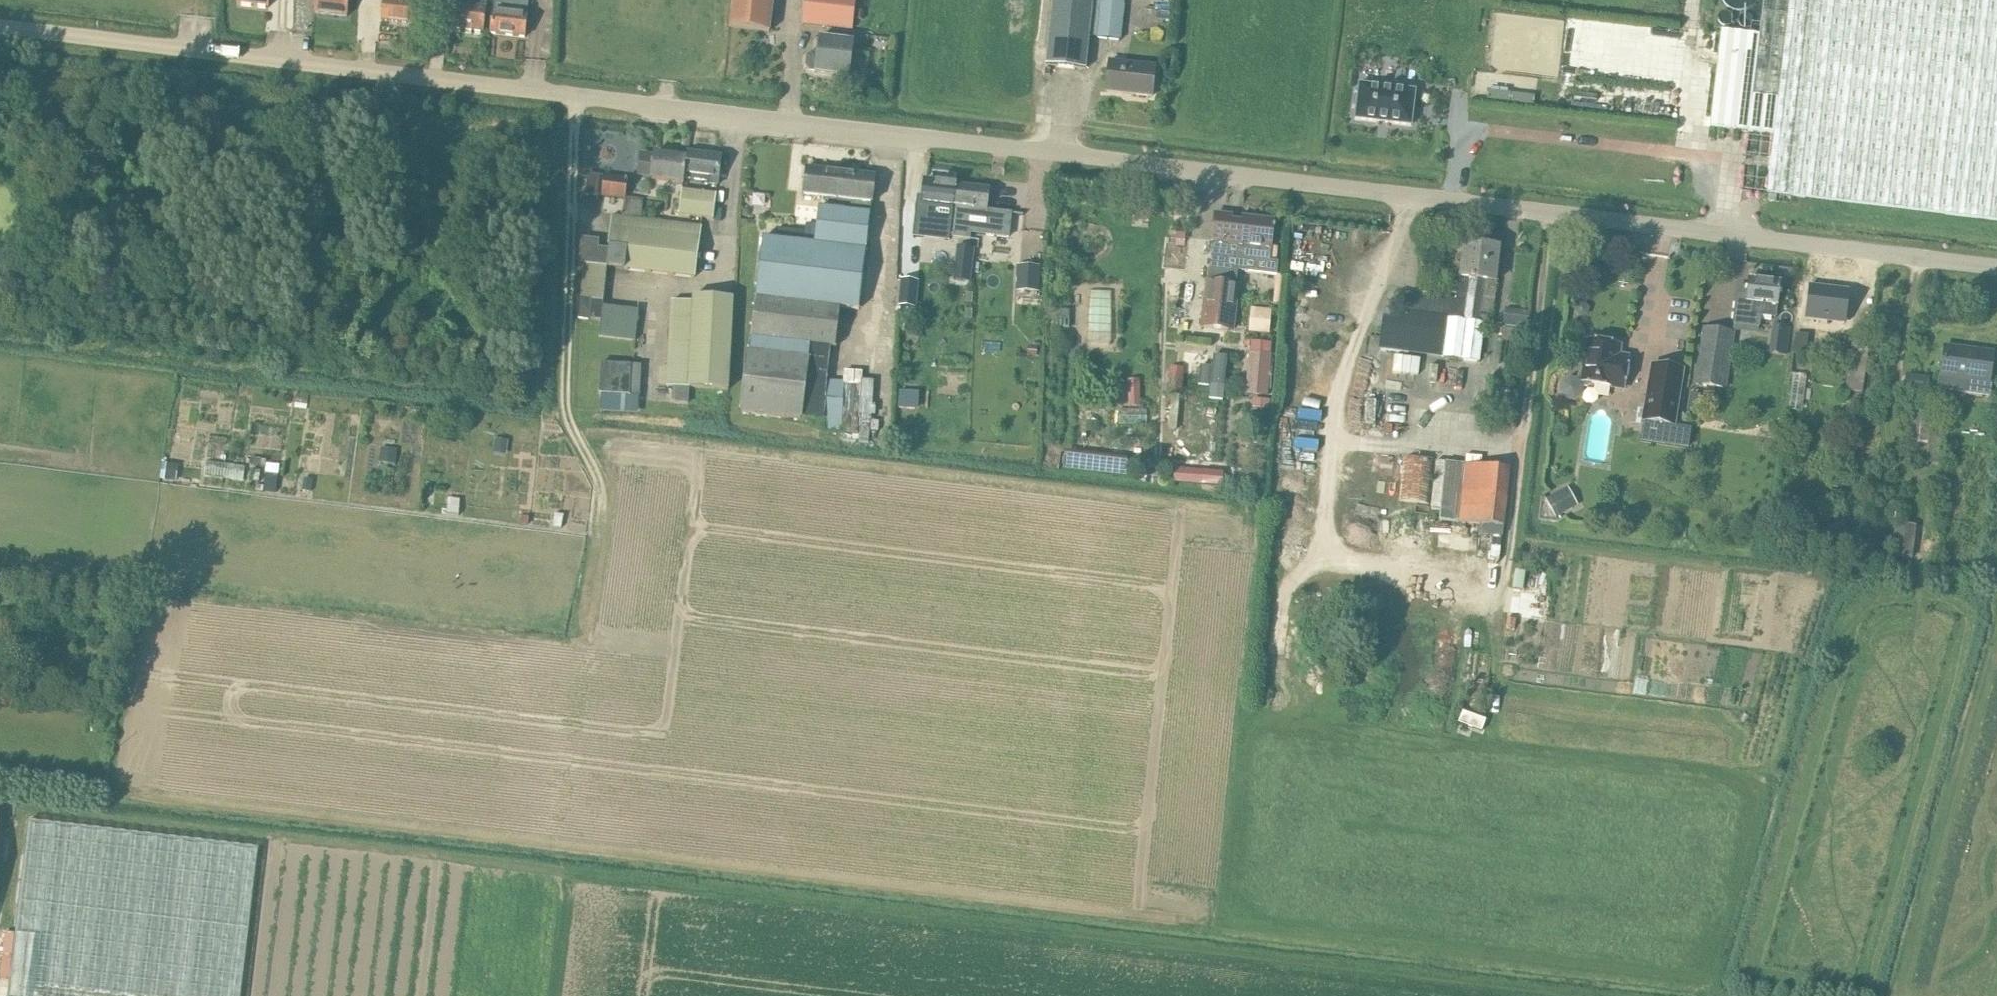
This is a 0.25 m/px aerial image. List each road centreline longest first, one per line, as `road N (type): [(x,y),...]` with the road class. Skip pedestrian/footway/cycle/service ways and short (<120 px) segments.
road 1 (unclassified): [(0,26),(1996,268)]
road 2 (track): [(1541,995),(20,808),(0,982)]
road 3 (track): [(600,528),(599,482),(566,409),(576,96)]

